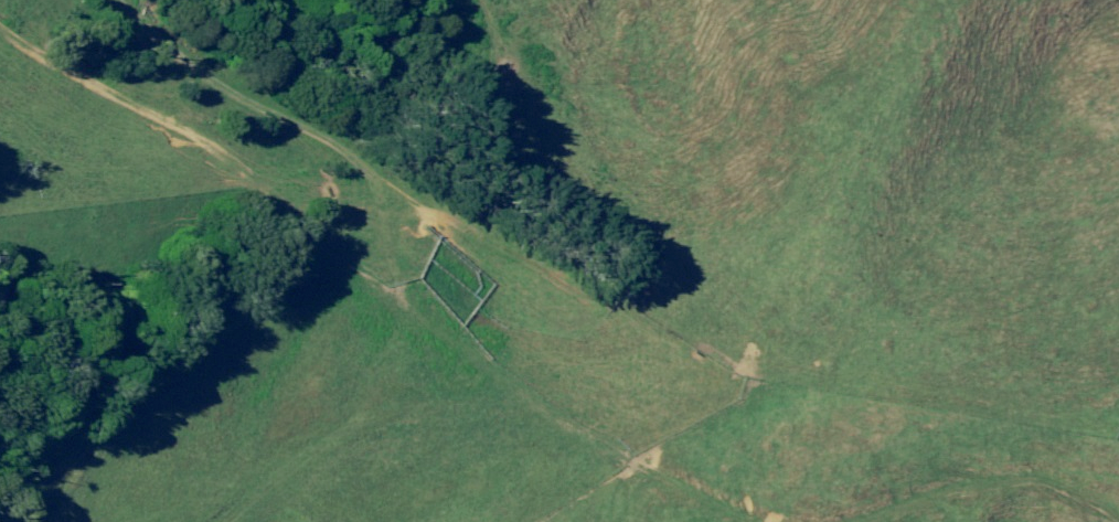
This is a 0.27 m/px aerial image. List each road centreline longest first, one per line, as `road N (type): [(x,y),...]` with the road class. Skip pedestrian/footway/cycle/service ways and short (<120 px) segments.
road 1 (track): [(504,372),(419,291),(335,244),(170,84),(103,0)]
road 2 (track): [(225,521),(347,429),(504,372)]
road 3 (track): [(504,372),(670,521)]
road 4 (track): [(896,521),(1118,514)]

